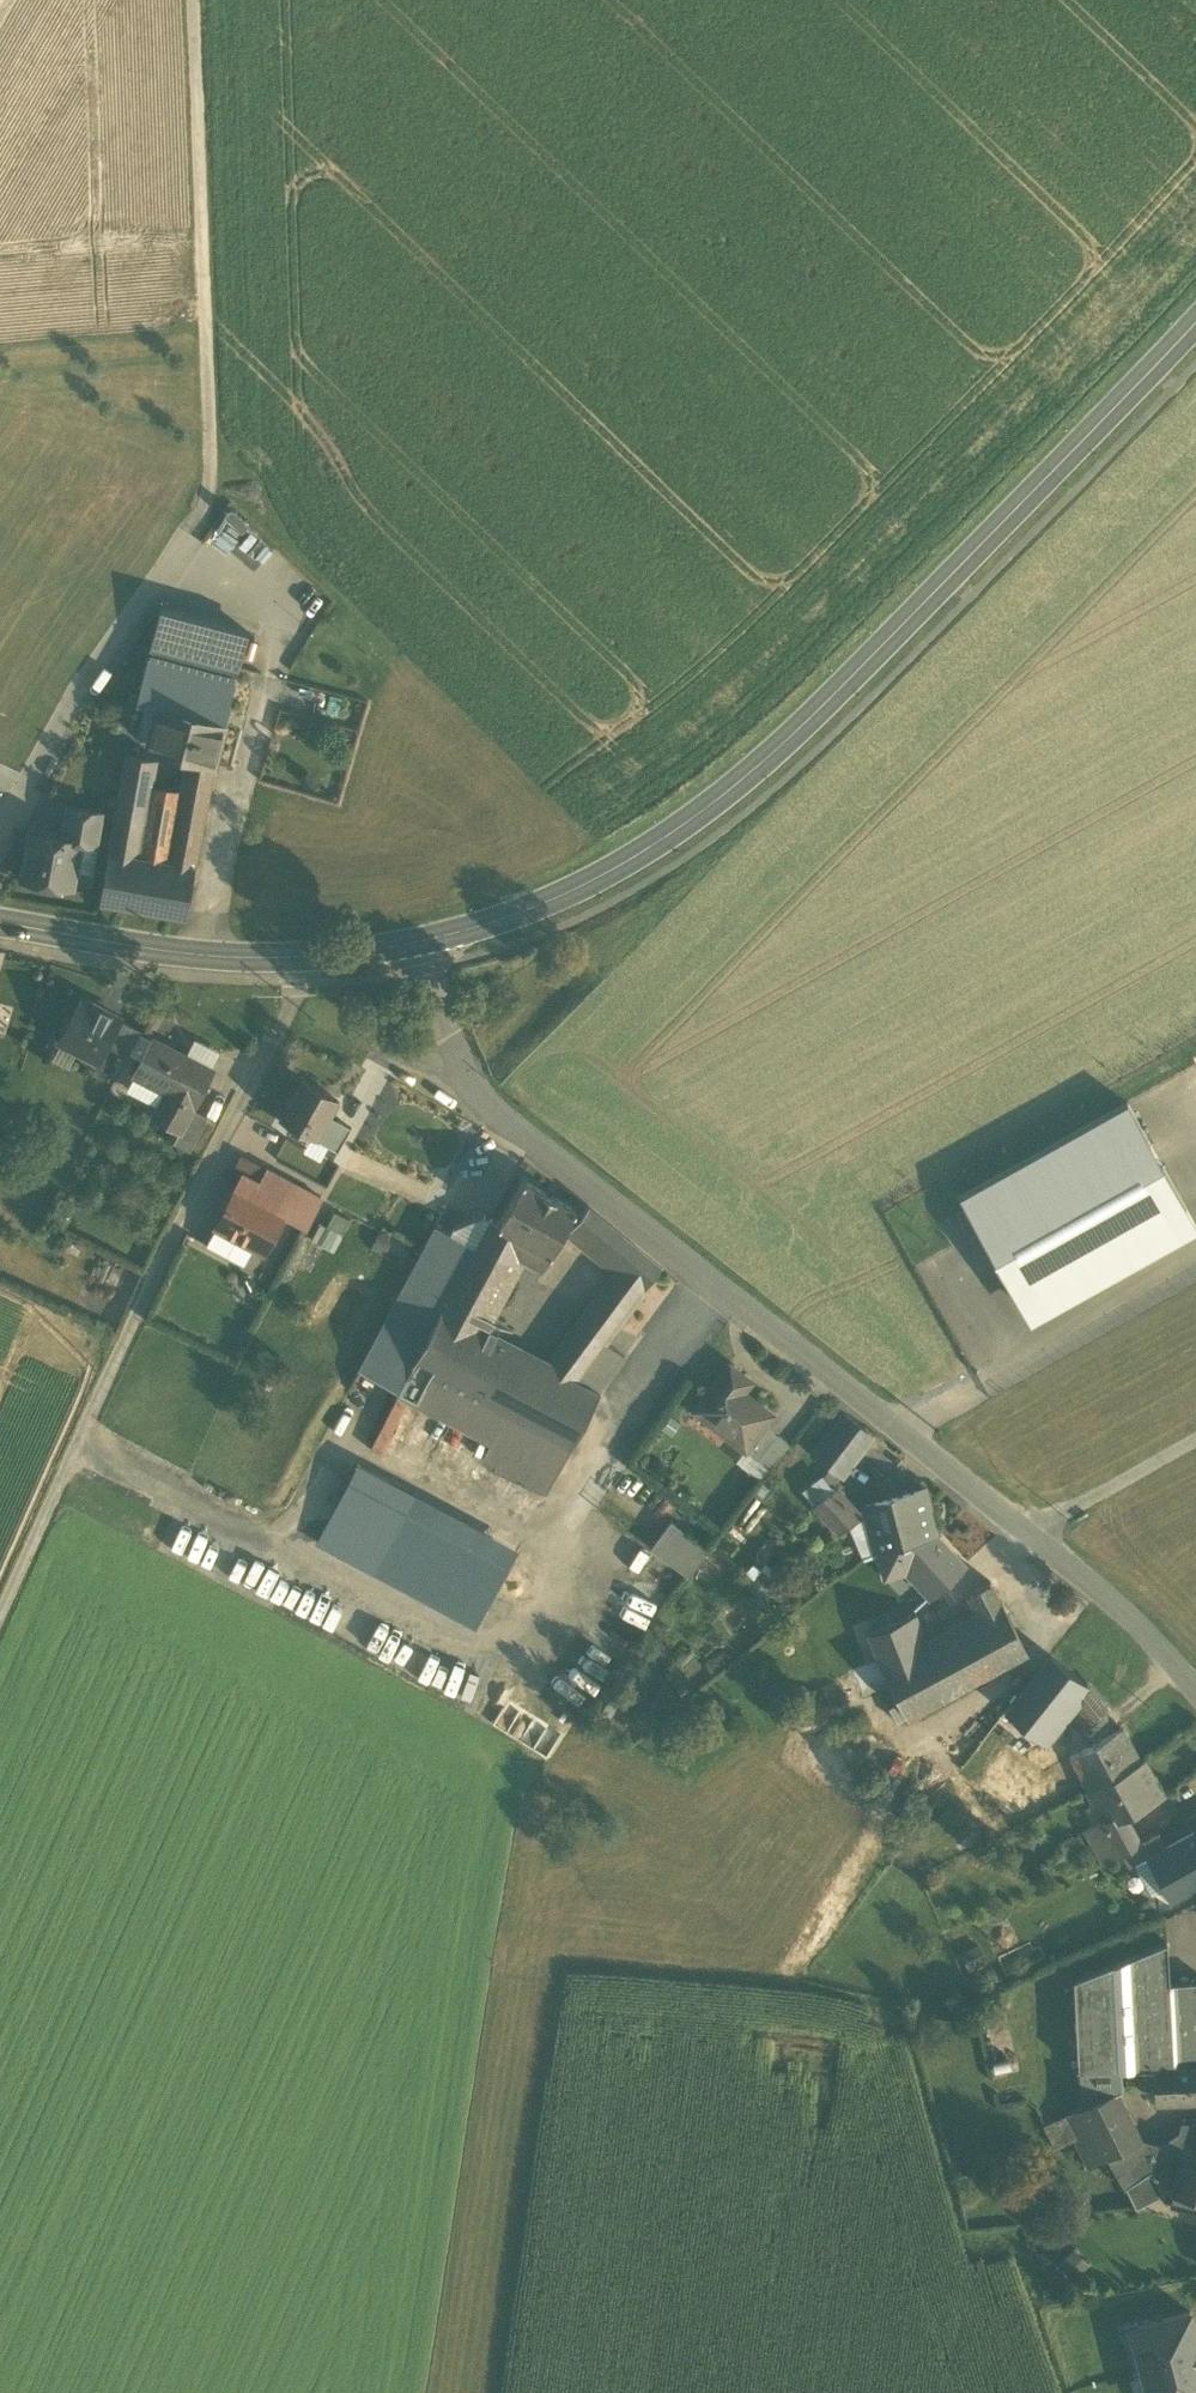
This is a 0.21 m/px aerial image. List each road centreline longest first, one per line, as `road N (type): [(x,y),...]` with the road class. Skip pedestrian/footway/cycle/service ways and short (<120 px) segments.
road 1 (residential): [(1195,1689),(1136,1616),(496,1102),(427,941)]
road 2 (tertiary): [(427,941),(576,890),(720,799),(871,657),(1195,318)]
road 3 (track): [(195,0),(208,511),(85,687),(0,842)]
road 4 (residential): [(74,1451),(152,1277),(299,989),(307,957)]
road 5 (tertiary): [(0,920),(167,950),(307,957)]
road 6 (track): [(1033,1530),(1195,1438)]
road 7 (track): [(0,1618),(74,1451)]
road 8 (tertiary): [(307,957),(427,941)]

